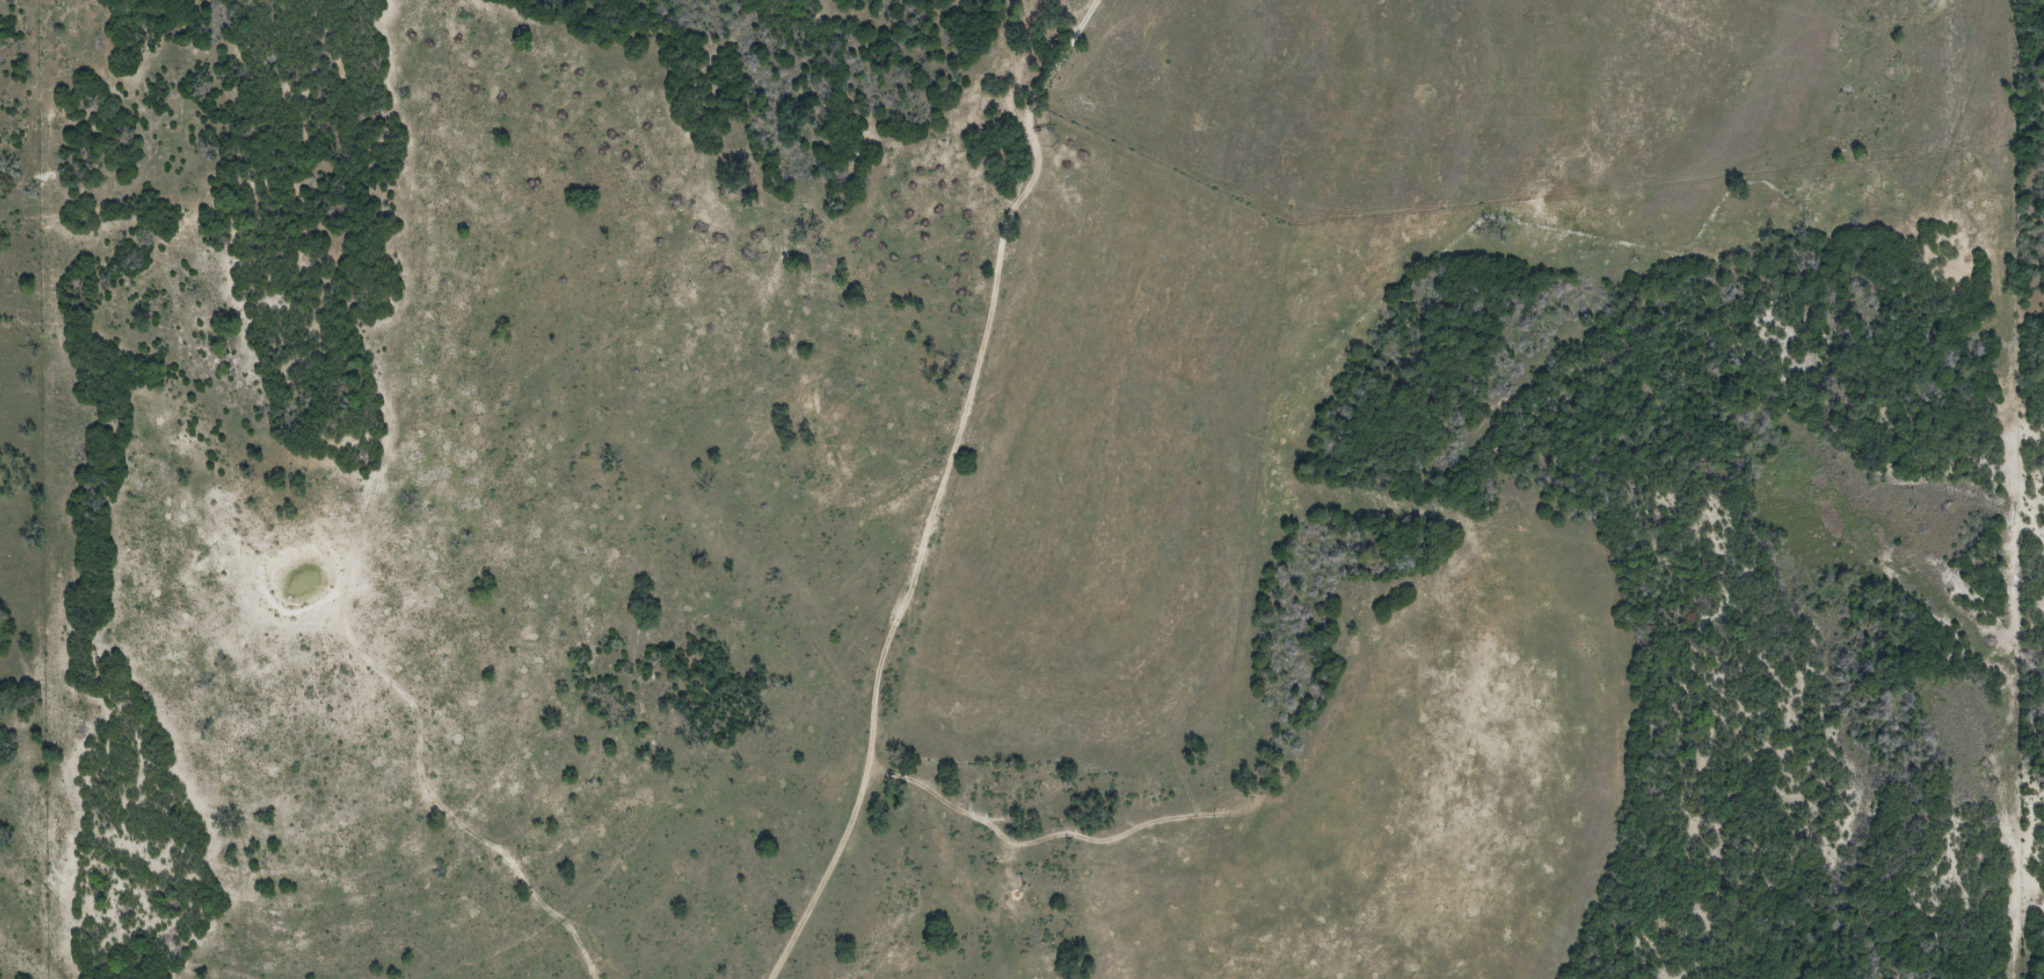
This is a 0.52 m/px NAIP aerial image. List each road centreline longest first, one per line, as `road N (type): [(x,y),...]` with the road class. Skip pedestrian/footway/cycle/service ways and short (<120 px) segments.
road 1 (residential): [(772,978),(867,785),(881,665),(937,507),(1009,225),(1038,173),(1039,151),(1026,128),(1032,110),(1101,0)]

